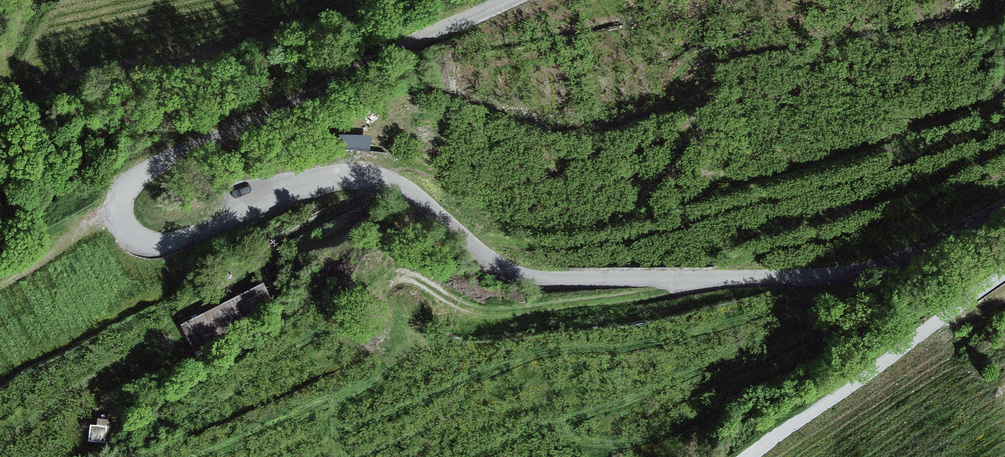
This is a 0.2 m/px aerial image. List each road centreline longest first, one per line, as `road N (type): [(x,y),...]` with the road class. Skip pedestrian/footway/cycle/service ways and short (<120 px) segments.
road 1 (track): [(119,203),(124,226),(140,240),(162,243),(295,190),(352,177),(387,183),(496,264),(544,280),(853,273),(1004,211)]
road 2 (track): [(506,0),(136,176),(119,203)]
road 3 (track): [(1004,274),(749,456)]
road 4 (track): [(0,285),(119,203)]

